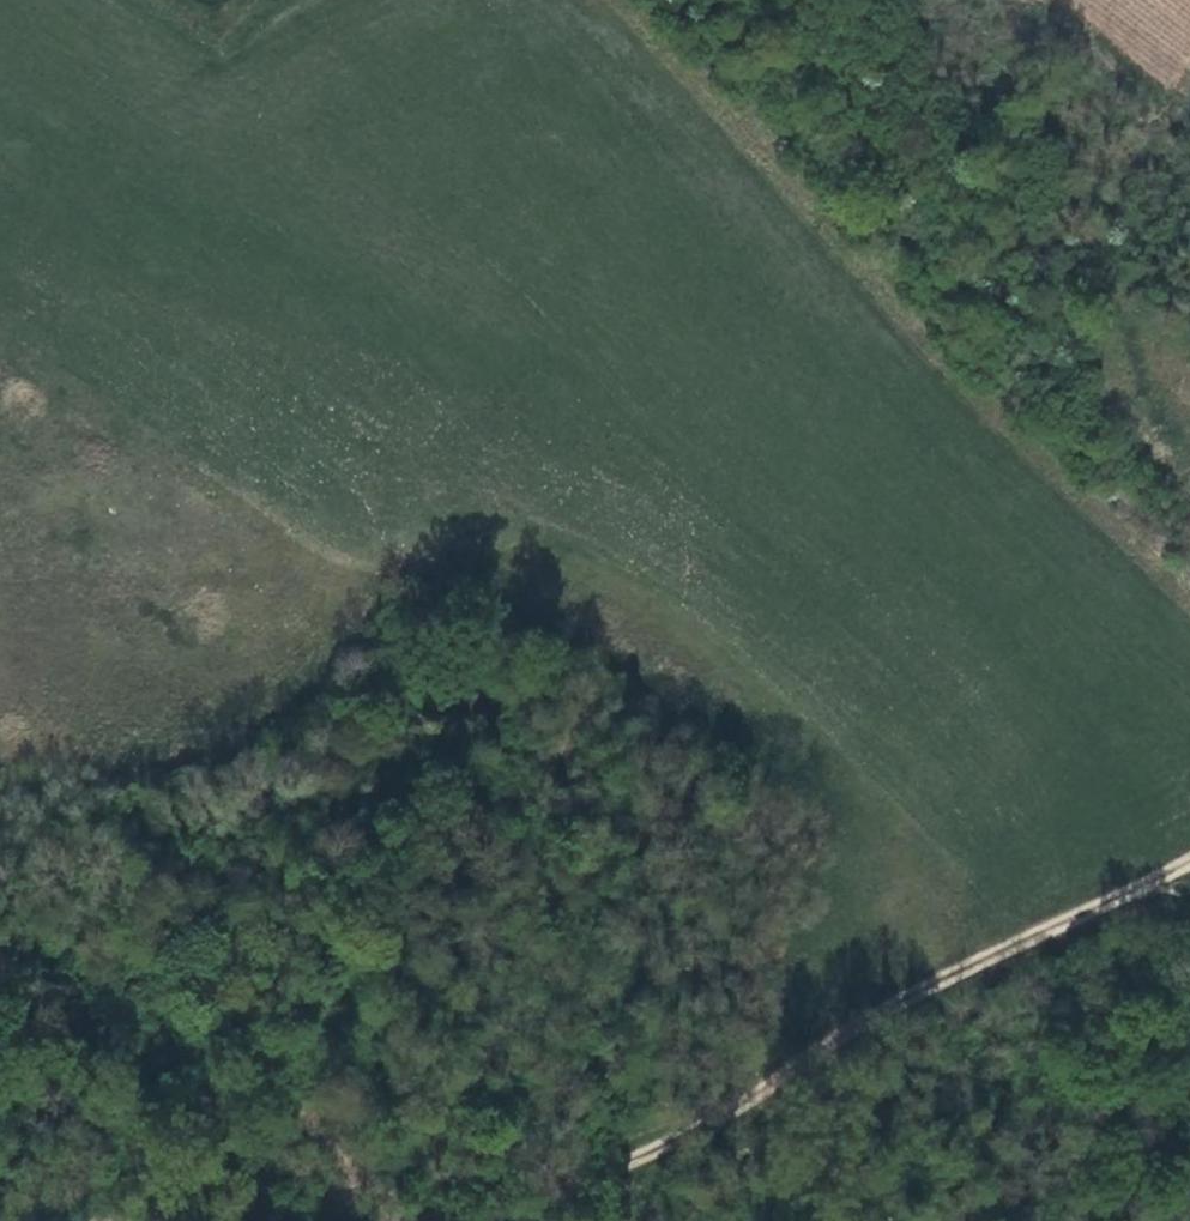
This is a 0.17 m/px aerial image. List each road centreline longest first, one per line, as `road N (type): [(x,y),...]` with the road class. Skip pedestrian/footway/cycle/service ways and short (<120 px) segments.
road 1 (track): [(325,1220),(468,1203),(669,1145),(891,1002),(1189,864)]

